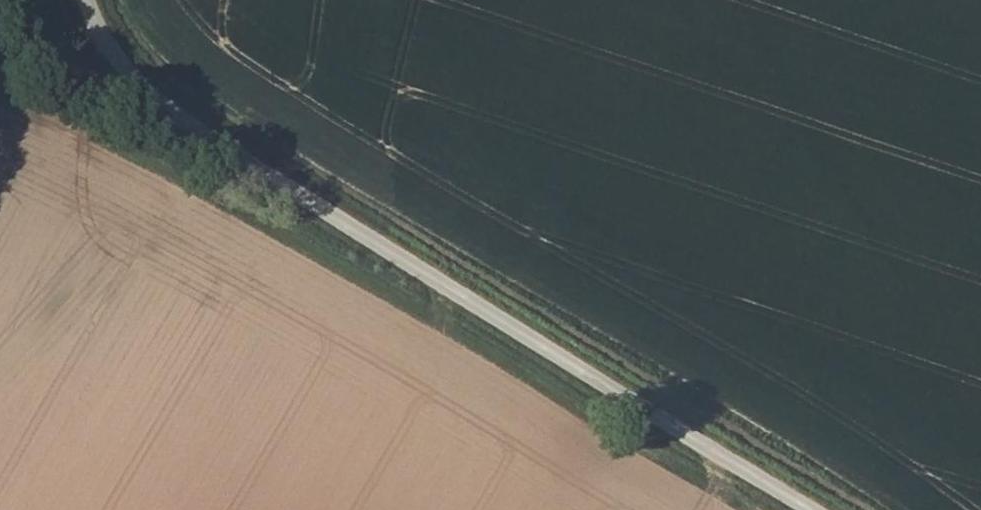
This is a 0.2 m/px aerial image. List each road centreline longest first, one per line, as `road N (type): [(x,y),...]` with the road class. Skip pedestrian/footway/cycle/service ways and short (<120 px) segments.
road 1 (unclassified): [(818,509),(165,103),(124,61),(88,0)]

